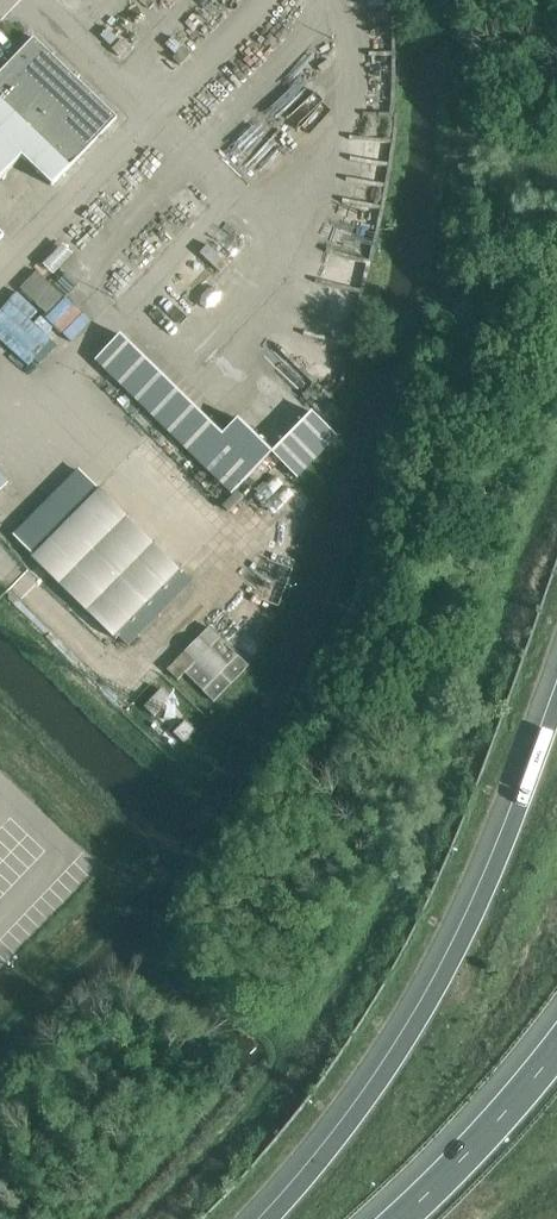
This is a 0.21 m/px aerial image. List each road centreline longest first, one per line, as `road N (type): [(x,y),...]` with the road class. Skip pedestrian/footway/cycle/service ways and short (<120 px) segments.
road 1 (motorway): [(556,702),(485,893),(428,1005),(318,1166),(268,1218)]
road 2 (motorway): [(556,1051),(400,1218)]

